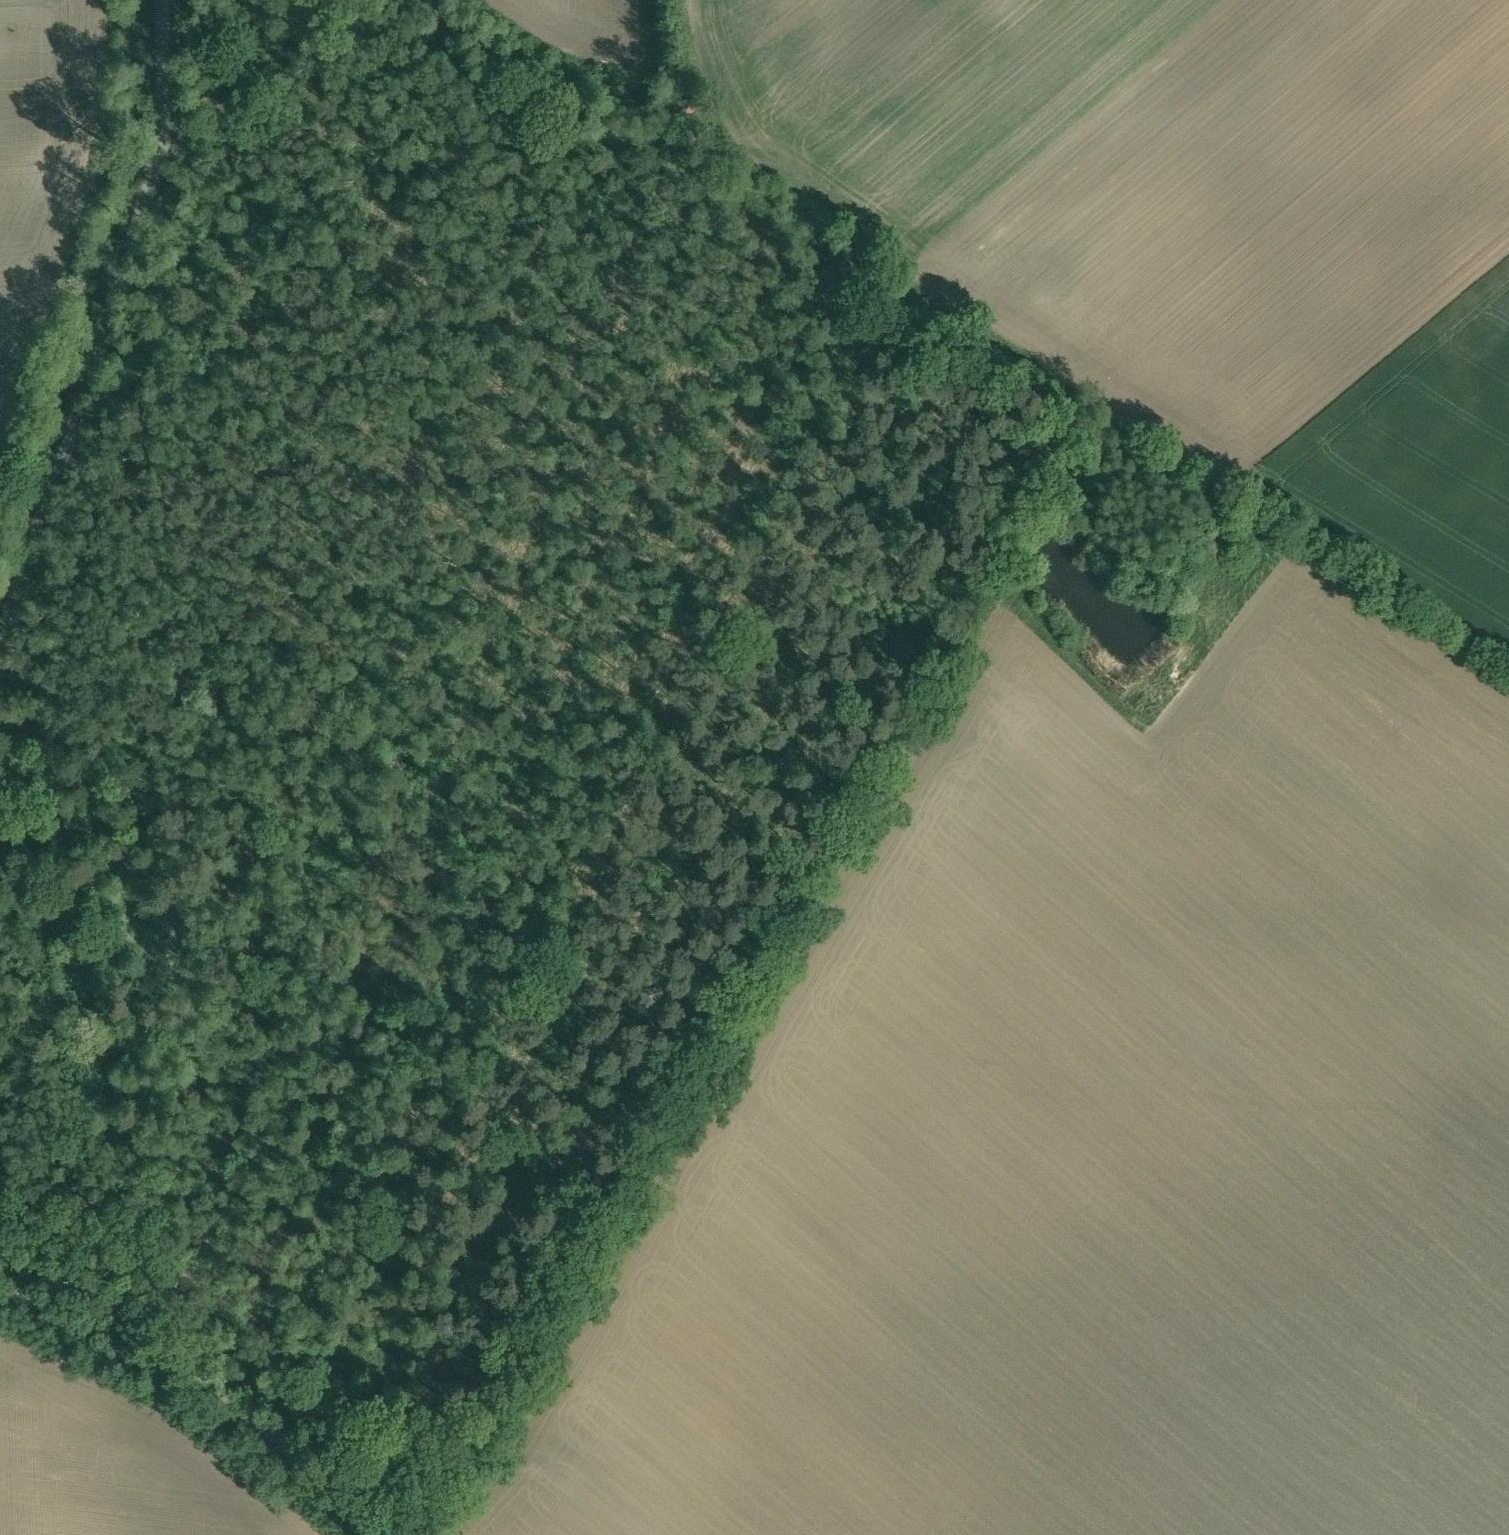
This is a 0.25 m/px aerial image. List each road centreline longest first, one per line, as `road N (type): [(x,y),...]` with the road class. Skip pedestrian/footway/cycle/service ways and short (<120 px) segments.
road 1 (track): [(0,547),(52,305),(123,70),(120,0)]
road 2 (unclassified): [(371,1534),(148,1340),(75,1308),(0,1289)]

